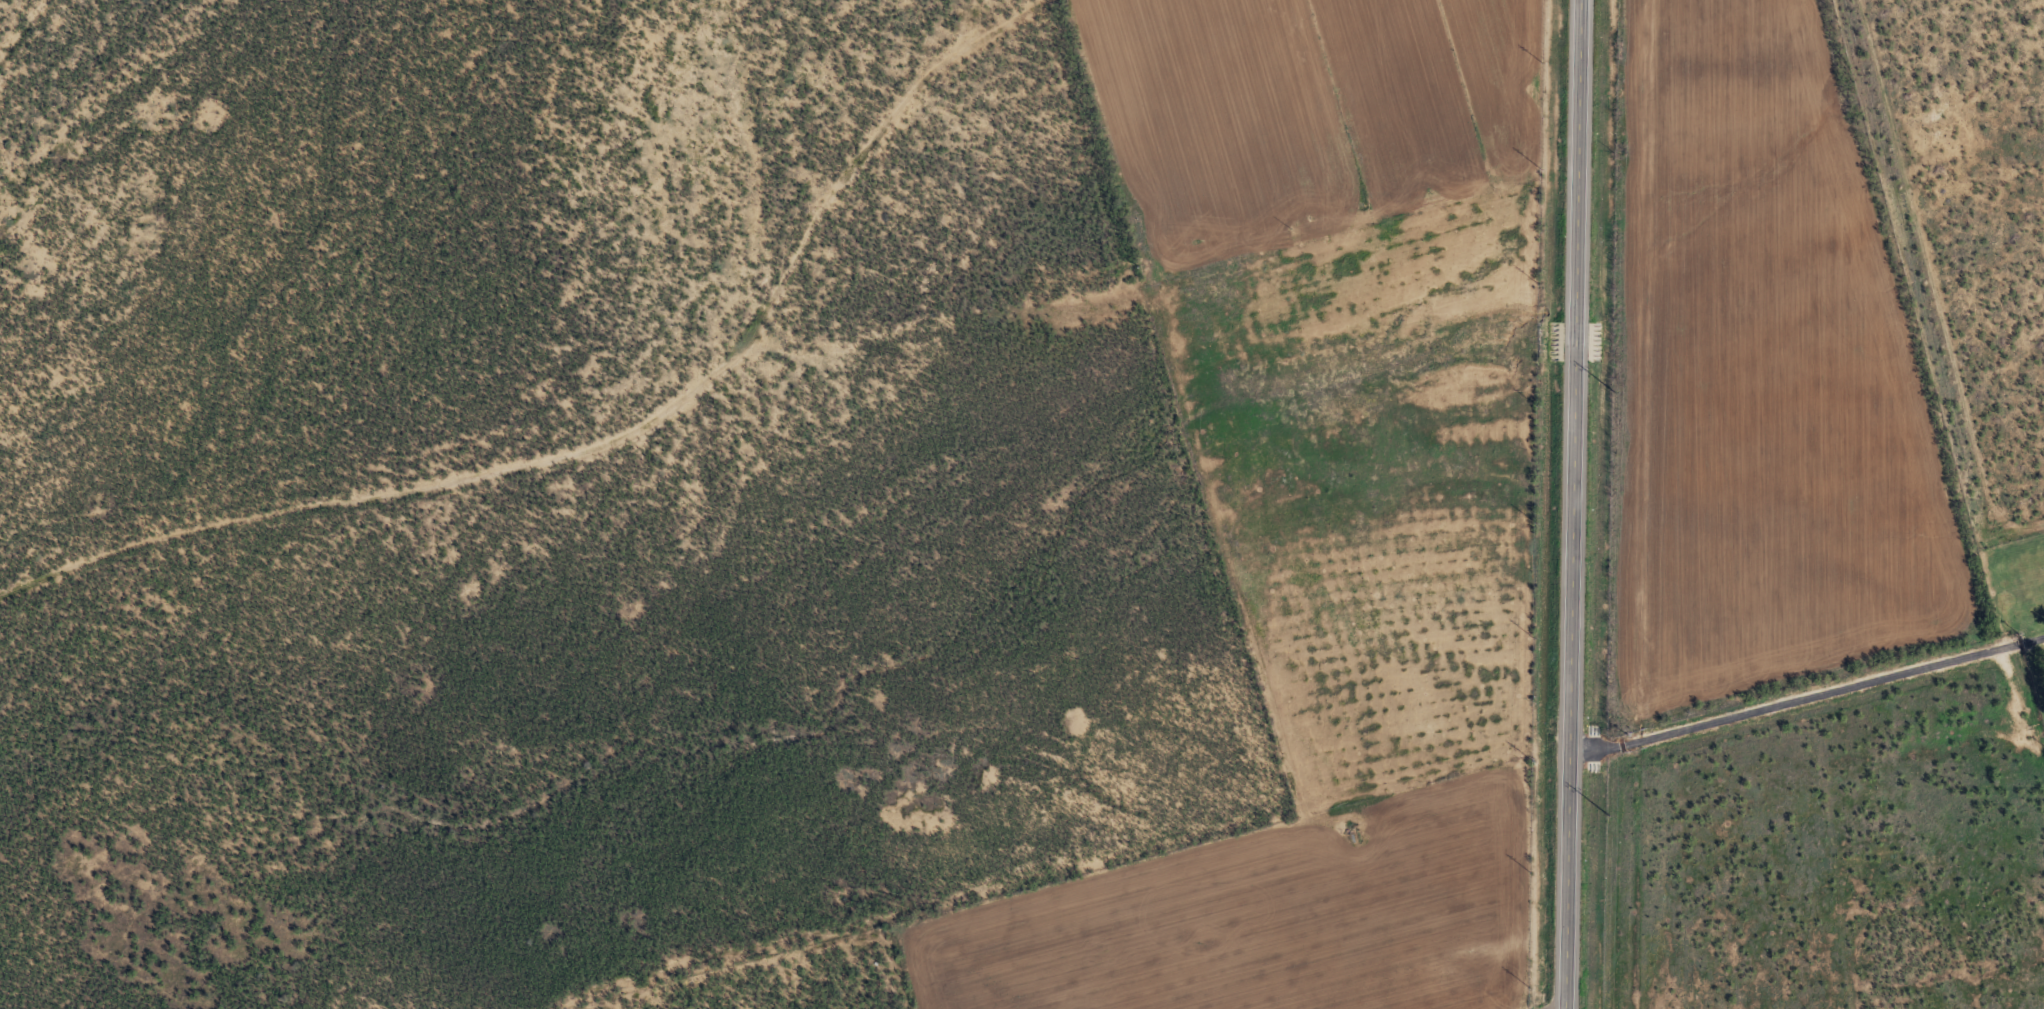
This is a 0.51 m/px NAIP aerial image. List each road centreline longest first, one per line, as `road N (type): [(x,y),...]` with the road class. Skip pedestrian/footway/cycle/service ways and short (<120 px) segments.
road 1 (primary): [(1584,0),(1569,1008)]

